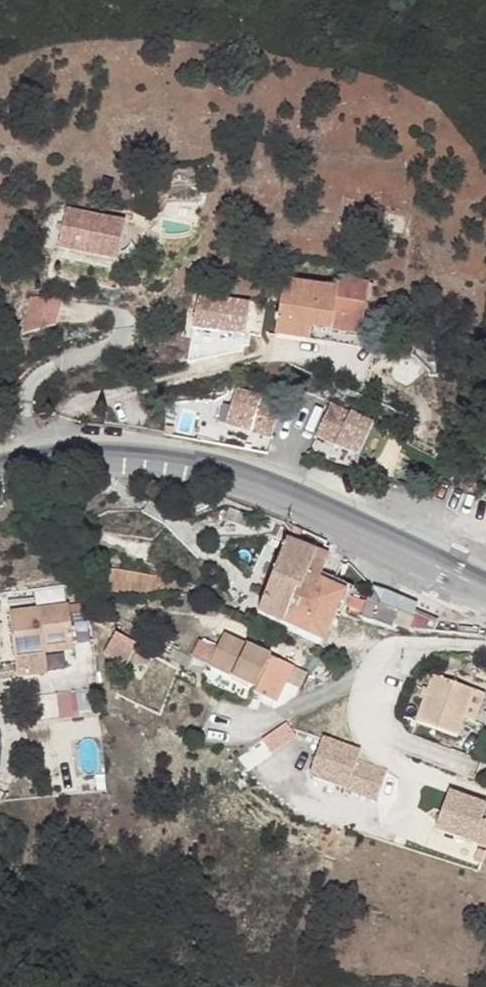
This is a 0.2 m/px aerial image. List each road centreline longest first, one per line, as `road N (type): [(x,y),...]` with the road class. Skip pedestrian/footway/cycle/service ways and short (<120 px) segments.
road 1 (secondary): [(0,471),(61,458),(141,459),(253,487),(396,548)]
road 2 (residential): [(485,647),(388,642),(368,675),(362,737)]

